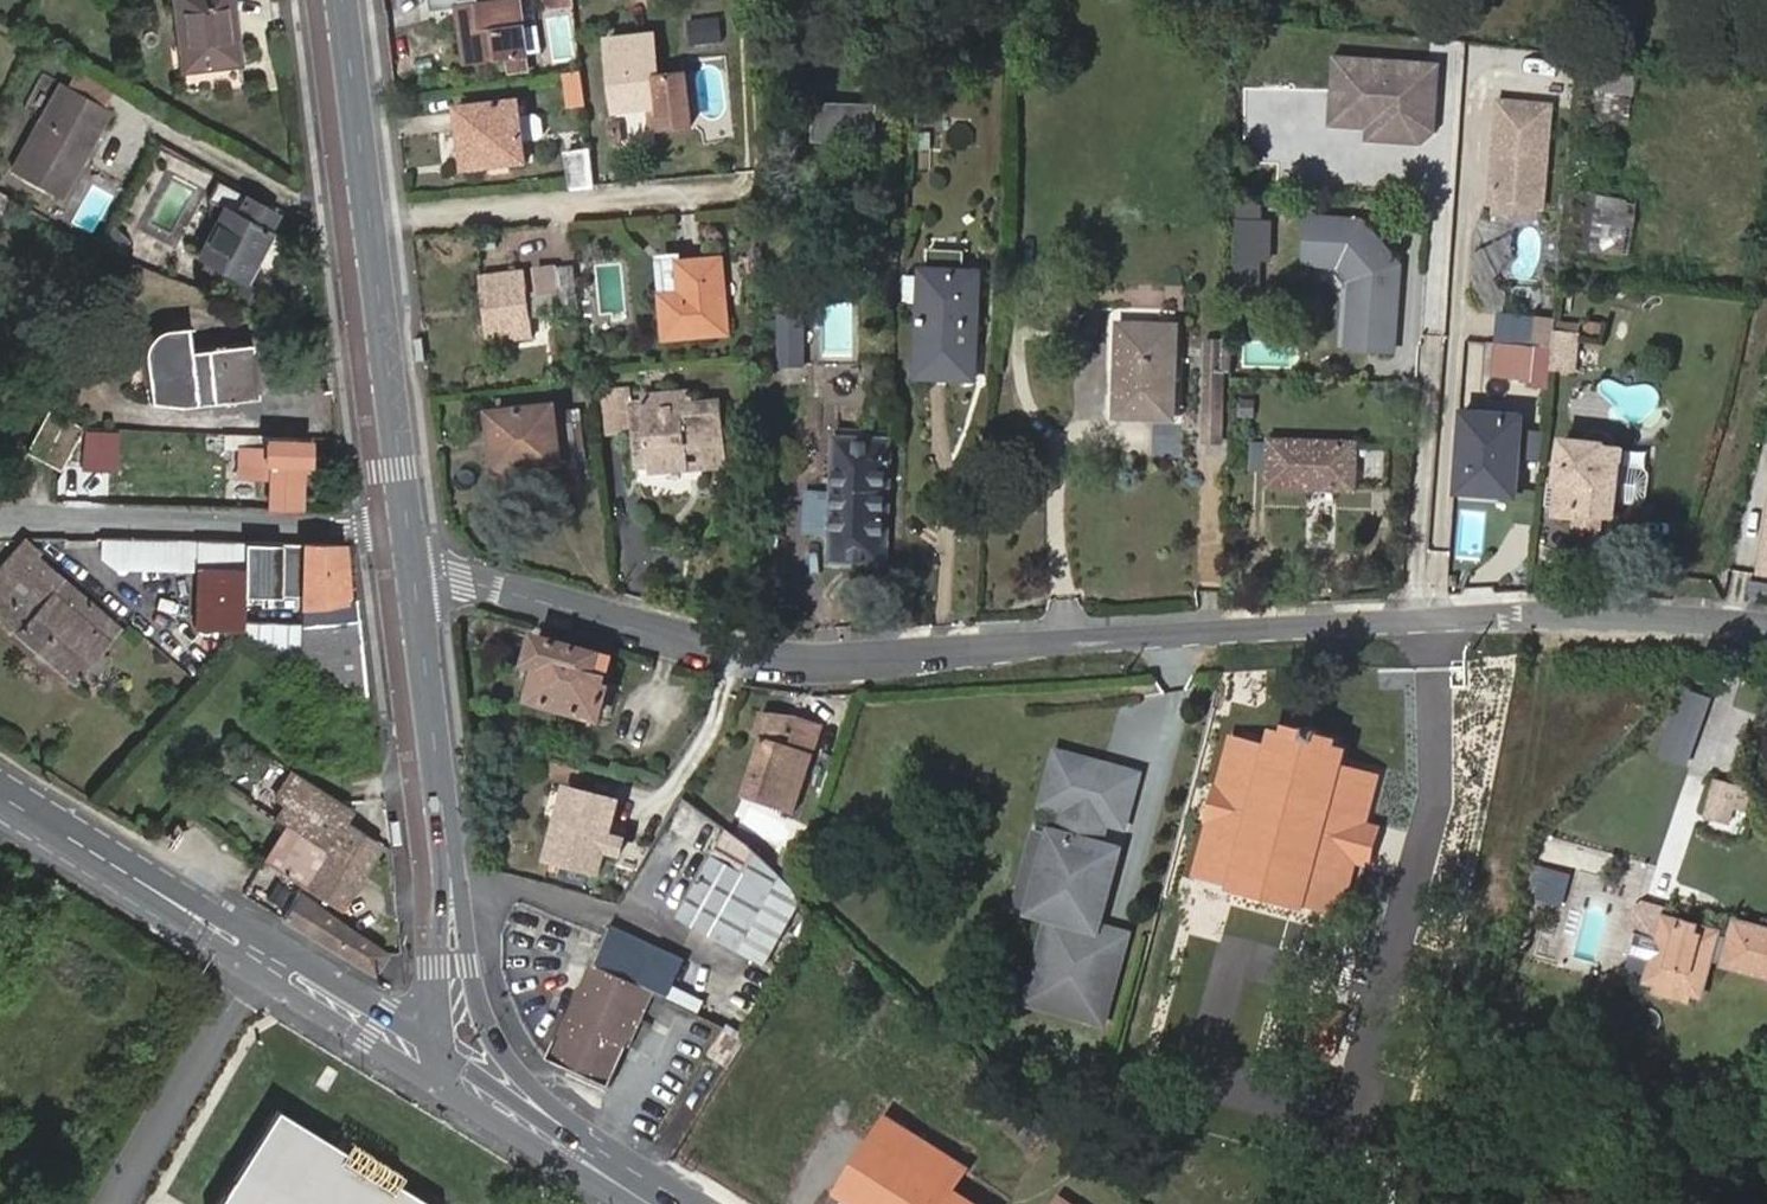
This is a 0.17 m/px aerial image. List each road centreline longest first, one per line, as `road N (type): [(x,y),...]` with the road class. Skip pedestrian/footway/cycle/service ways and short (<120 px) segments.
road 1 (residential): [(1766,630),(1522,610),(788,658),(411,561)]
road 2 (secondary): [(343,0),(411,561)]
road 3 (primary): [(420,1051),(0,791)]
road 4 (secondary): [(411,561),(456,989)]
road 5 (residential): [(411,561),(361,530),(209,519),(0,522)]
road 6 (primary): [(587,1160),(502,1067),(456,989)]
road 7 (primary): [(587,1160),(420,1051)]

